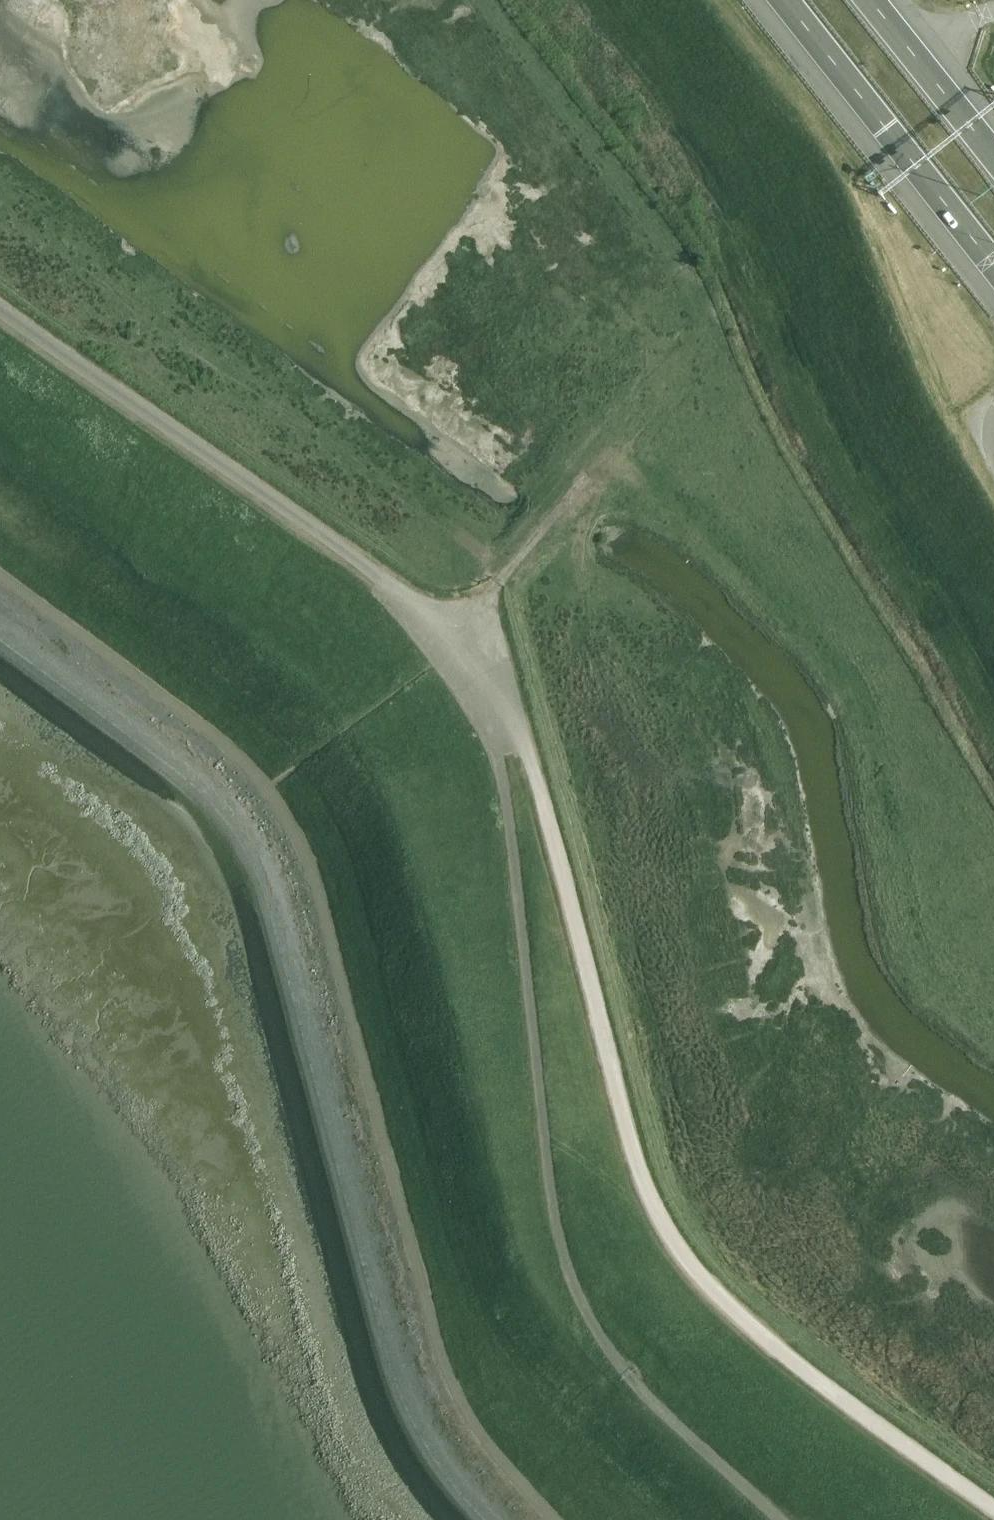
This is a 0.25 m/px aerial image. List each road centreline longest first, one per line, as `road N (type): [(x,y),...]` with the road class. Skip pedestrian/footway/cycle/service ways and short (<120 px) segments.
road 1 (unclassified): [(993,1511),(773,1346),(677,1248),(630,1140),(540,790),(494,661),(0,317)]
road 2 (trunk): [(784,0),(993,269)]
road 3 (trunk): [(993,154),(872,0)]

